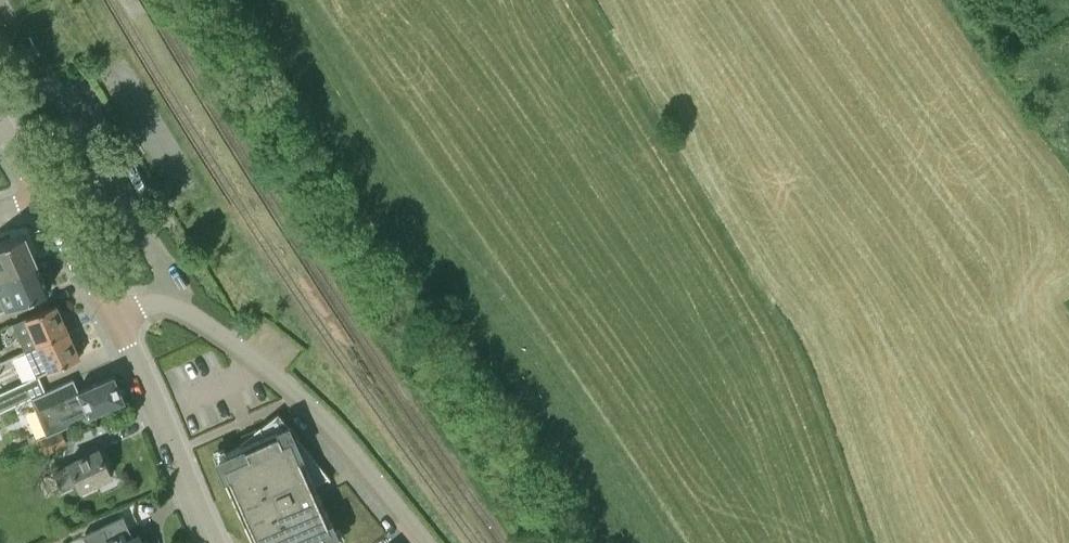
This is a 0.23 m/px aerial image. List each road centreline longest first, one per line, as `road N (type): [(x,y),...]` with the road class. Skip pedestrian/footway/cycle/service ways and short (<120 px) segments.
road 1 (unclassified): [(430,542),(325,419),(238,346),(168,302),(113,318)]
road 2 (residential): [(214,542),(113,318)]
road 3 (residential): [(113,318),(45,196)]

